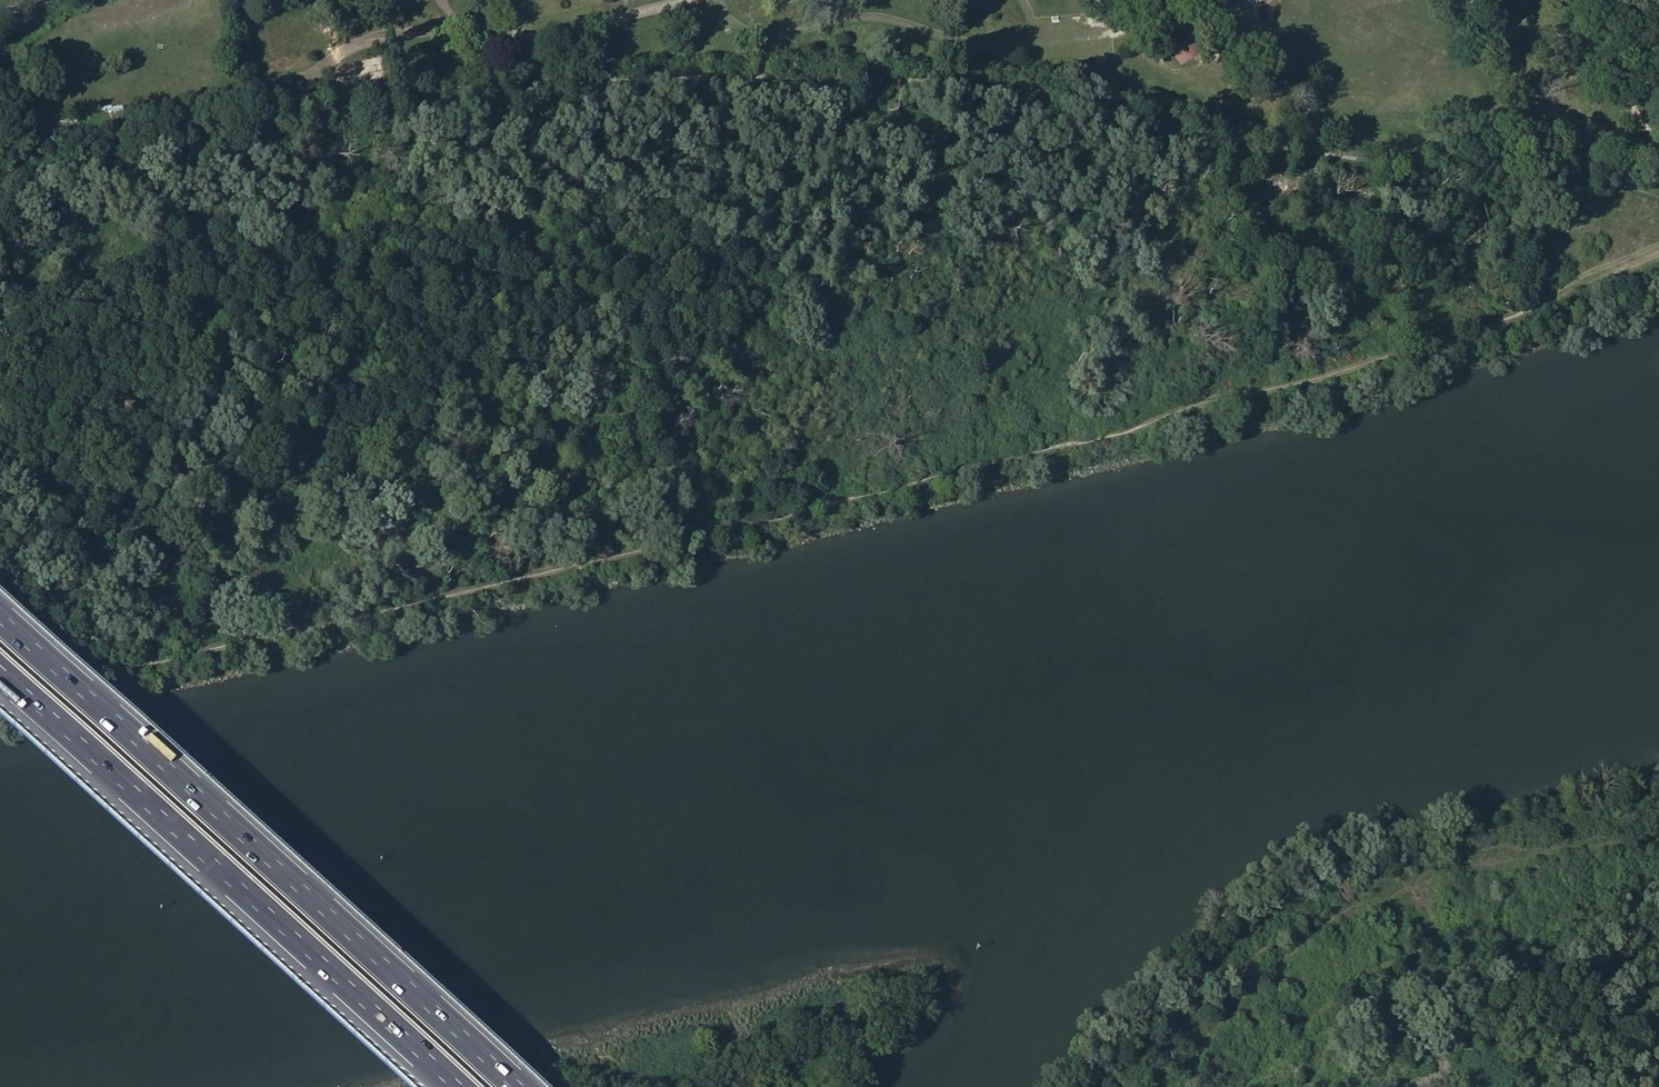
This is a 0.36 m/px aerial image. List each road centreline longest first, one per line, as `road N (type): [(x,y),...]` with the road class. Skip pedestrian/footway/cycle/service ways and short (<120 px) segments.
road 1 (track): [(1658,257),(1390,355),(1098,439),(162,661),(0,689)]
road 2 (motorway): [(509,1086),(0,627)]
road 3 (motorway): [(0,680),(450,1086)]

